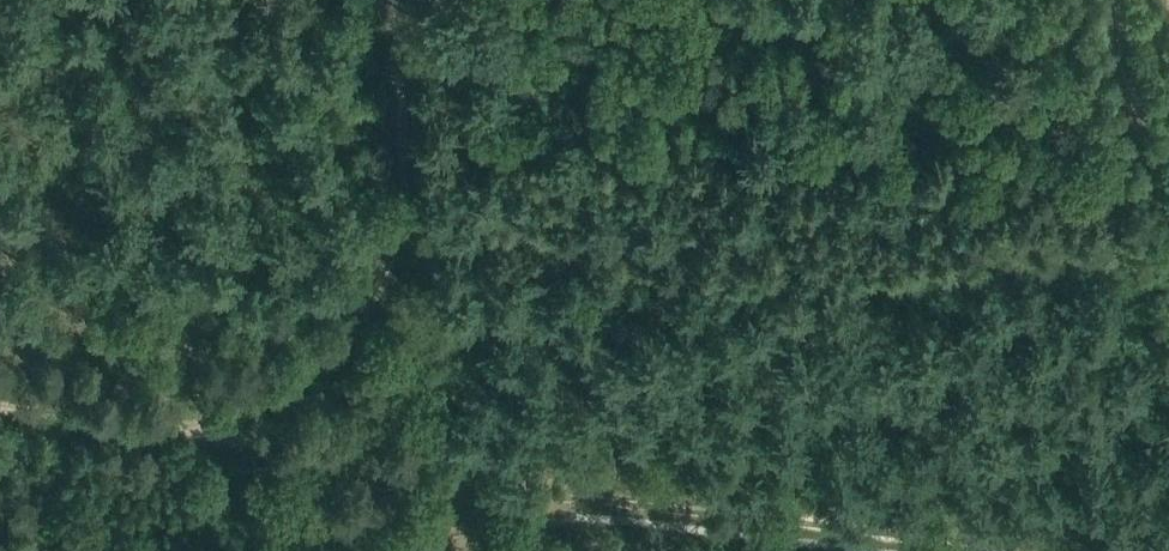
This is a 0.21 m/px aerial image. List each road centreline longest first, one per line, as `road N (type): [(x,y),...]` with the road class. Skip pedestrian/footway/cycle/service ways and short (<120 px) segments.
road 1 (track): [(233,436),(455,486),(973,550)]
road 2 (track): [(233,436),(272,393),(355,330),(393,262),(404,189),(389,0)]
road 3 (track): [(1100,0),(1168,238)]
road 4 (track): [(0,408),(233,436)]

